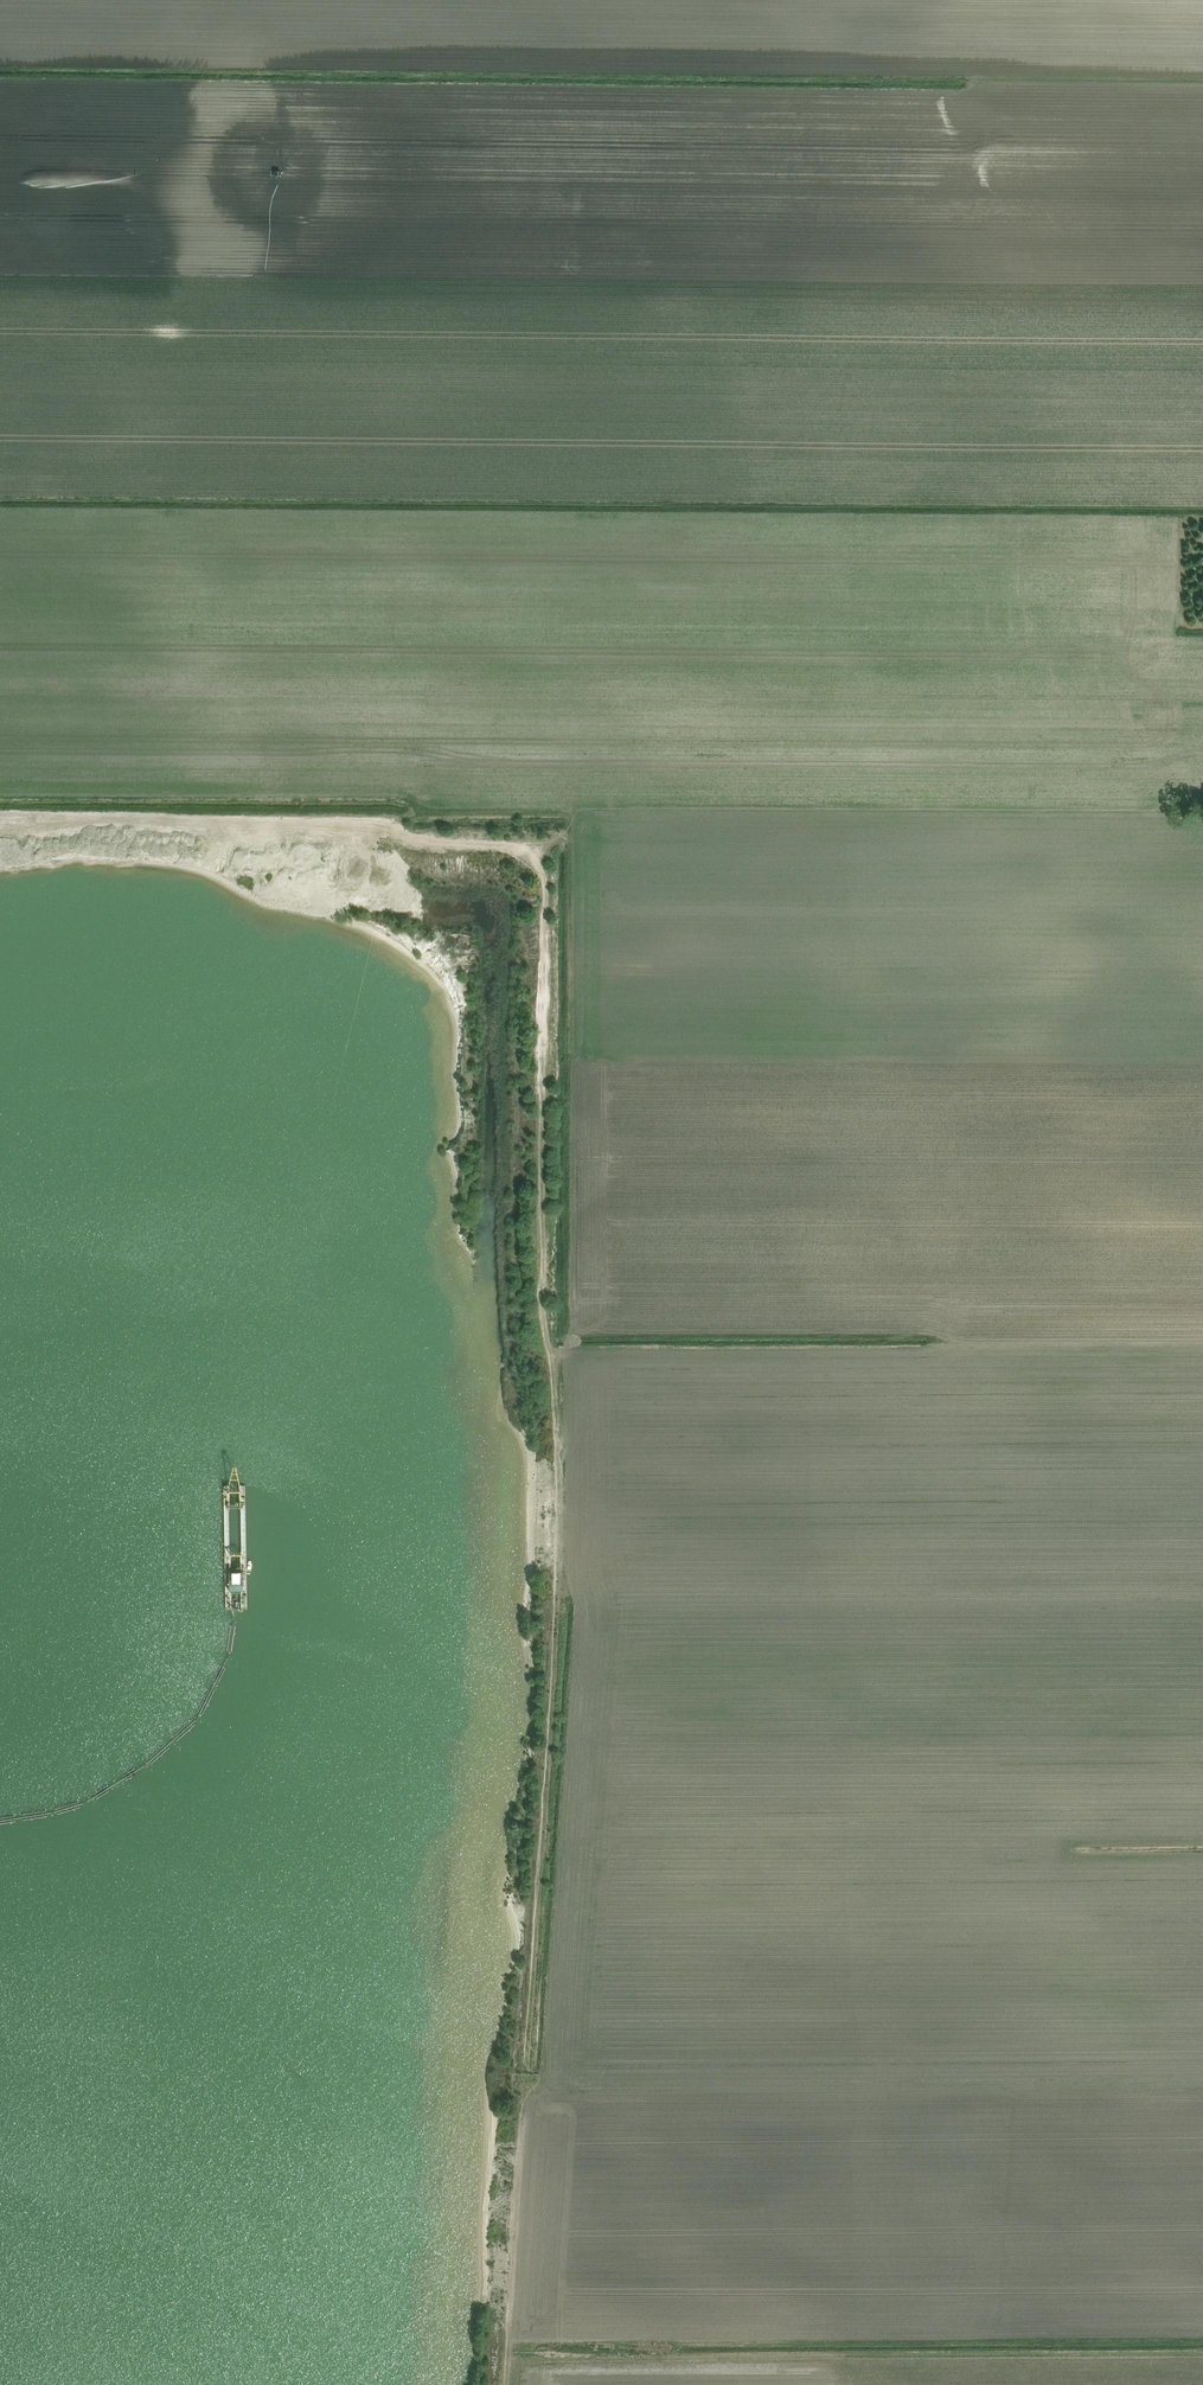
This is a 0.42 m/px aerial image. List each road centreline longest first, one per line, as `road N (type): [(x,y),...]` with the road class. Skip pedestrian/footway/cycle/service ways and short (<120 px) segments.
road 1 (track): [(505,2384),(527,2061)]

